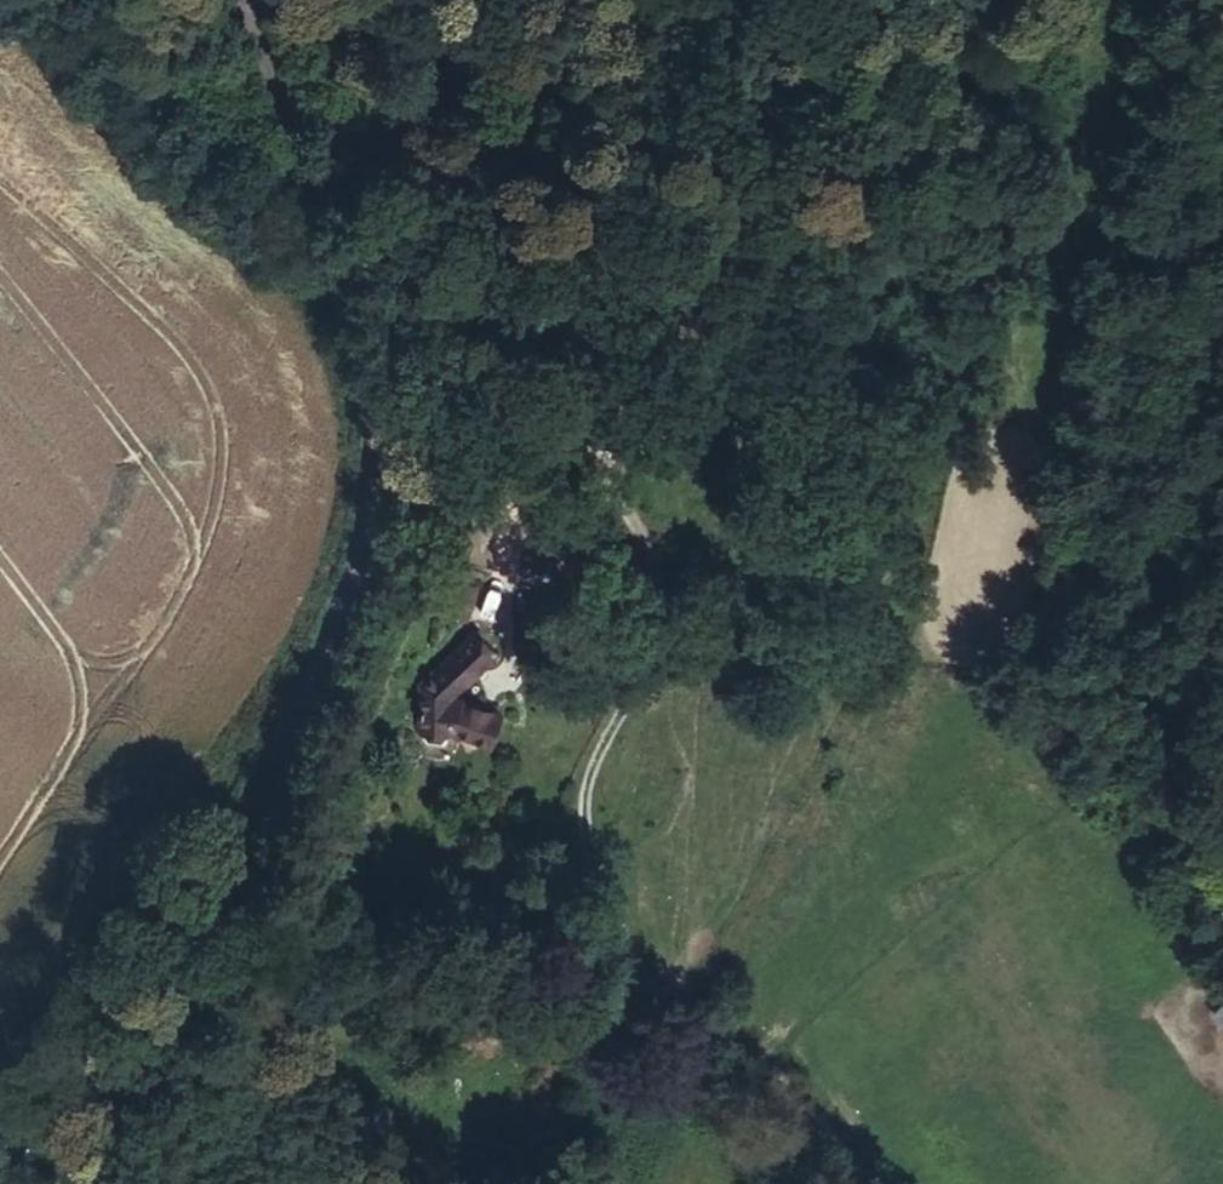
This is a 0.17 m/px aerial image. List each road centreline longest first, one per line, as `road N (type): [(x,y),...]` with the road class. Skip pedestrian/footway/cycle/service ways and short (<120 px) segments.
road 1 (tertiary): [(248,0),(262,71),(342,313),(362,431),(355,548),(94,1183)]

